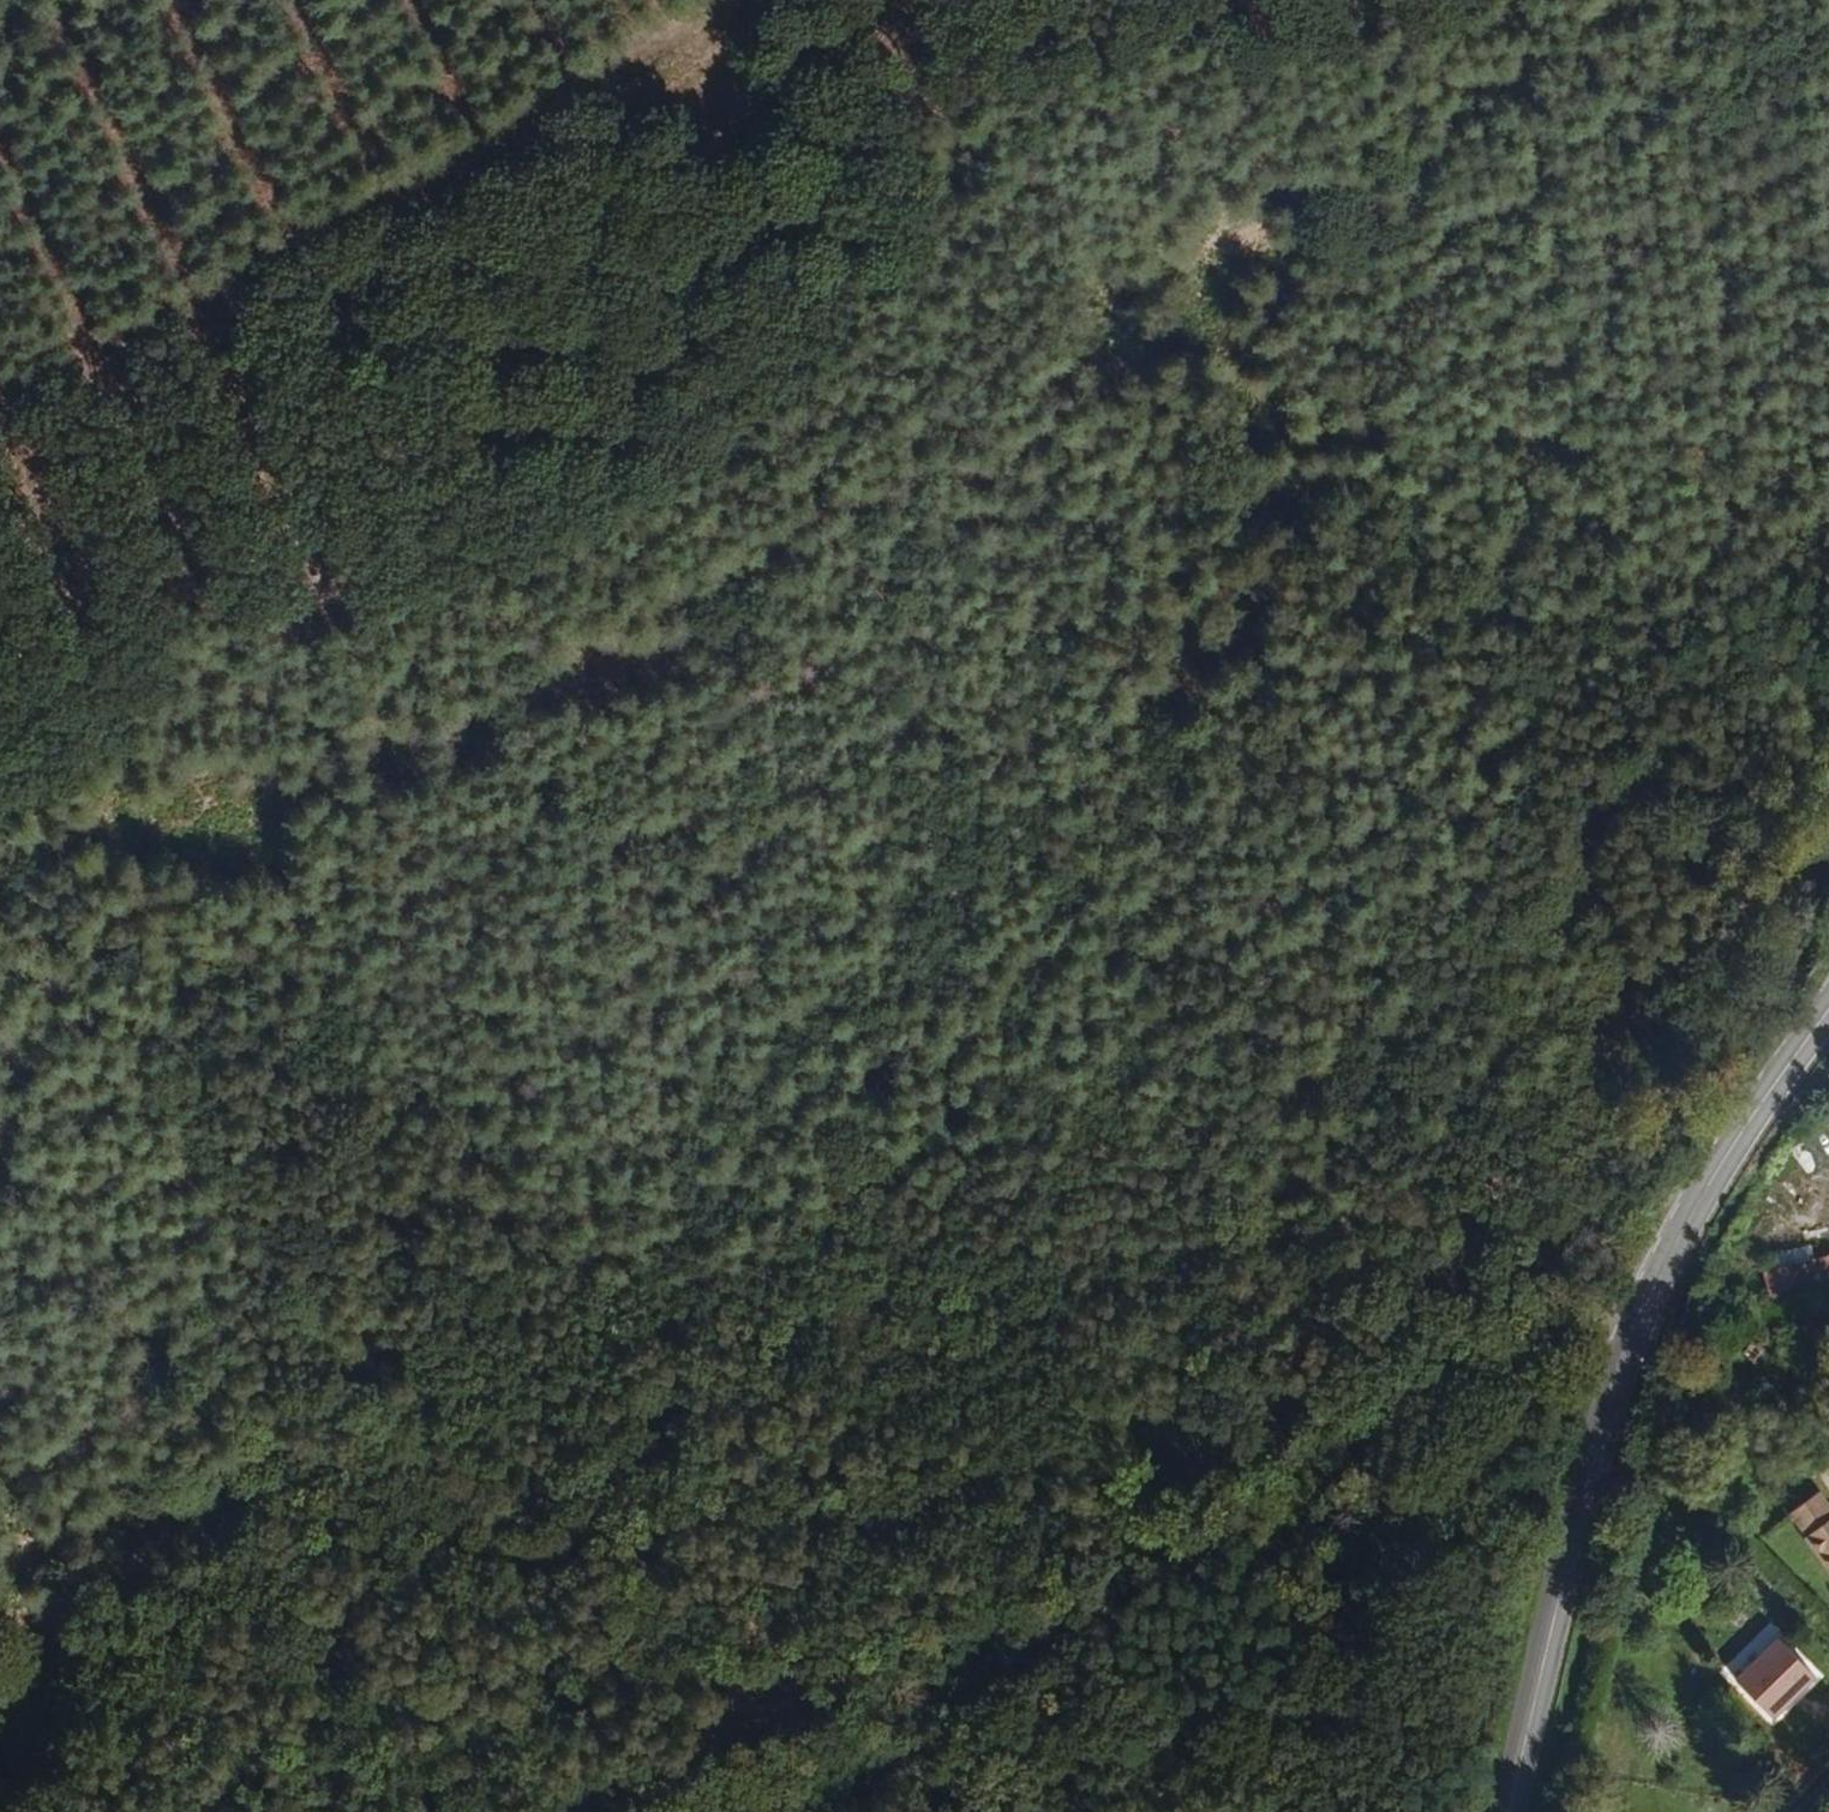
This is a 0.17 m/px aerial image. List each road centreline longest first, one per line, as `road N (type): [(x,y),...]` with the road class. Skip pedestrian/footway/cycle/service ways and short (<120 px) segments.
road 1 (primary): [(1507,1811),(1578,1514),(1656,1281),(1725,1159),(1828,1012)]

